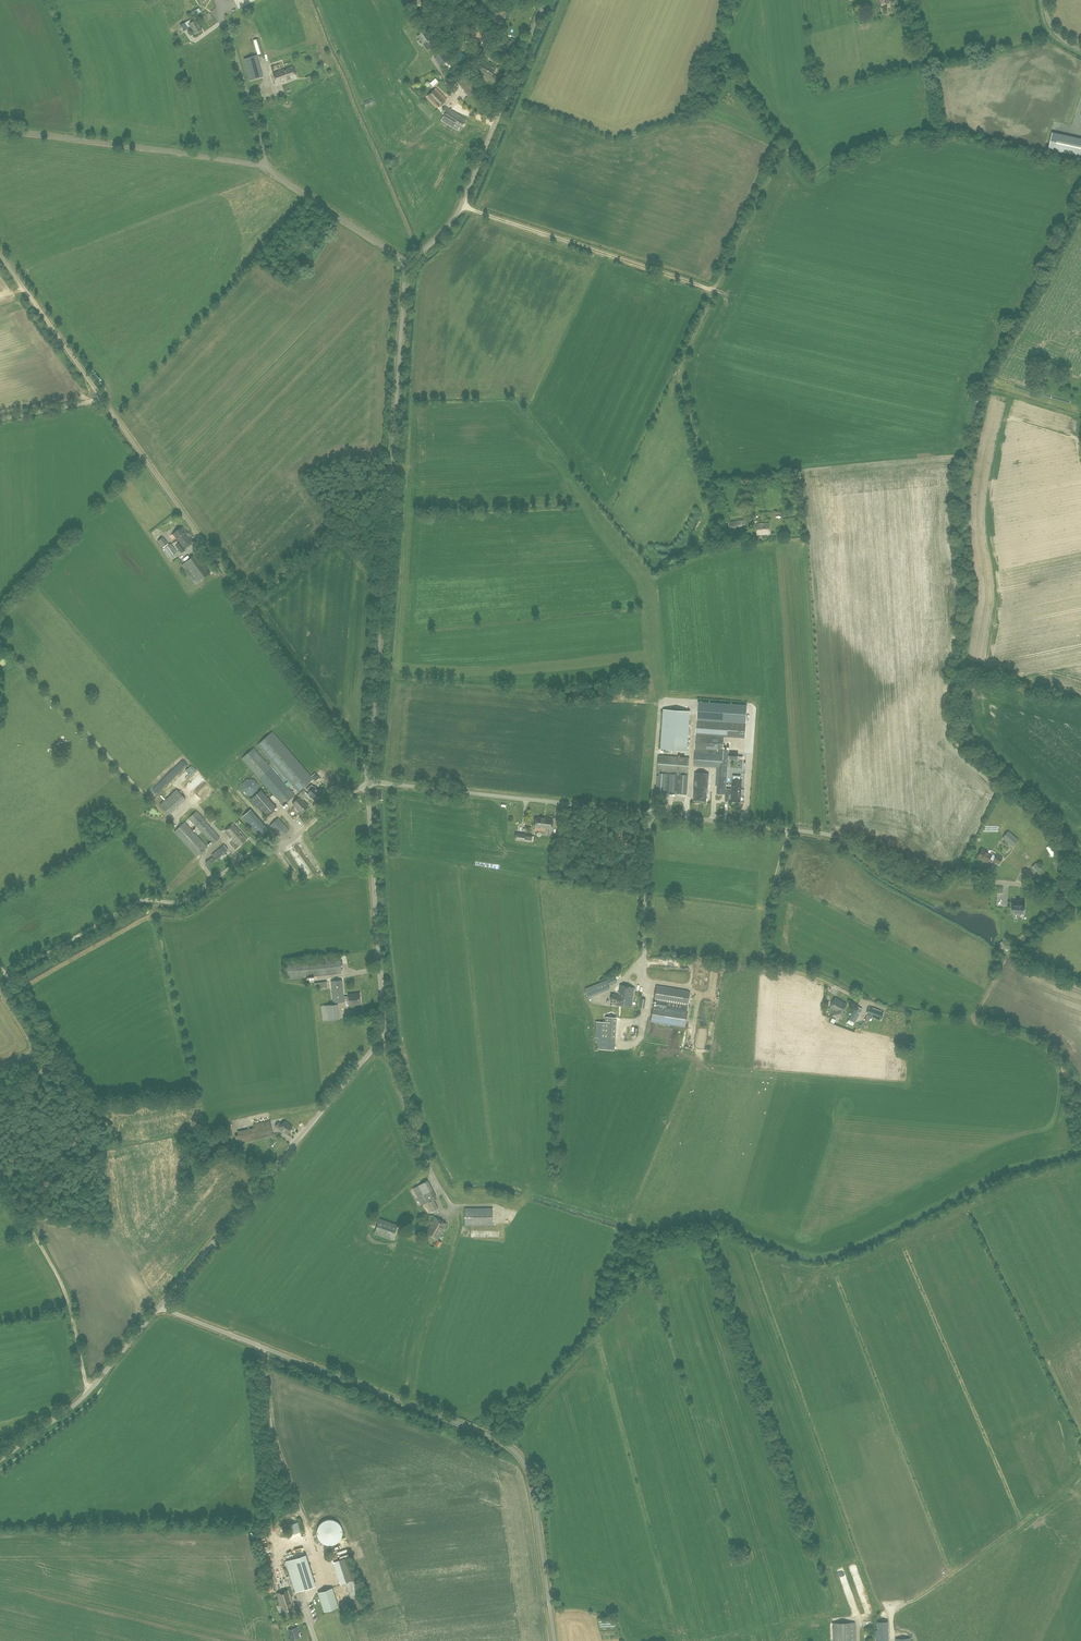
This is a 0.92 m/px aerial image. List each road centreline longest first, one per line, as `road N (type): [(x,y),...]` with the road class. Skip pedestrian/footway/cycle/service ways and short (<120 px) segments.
road 1 (unclassified): [(1080,903),(1031,886),(917,875),(824,834),(369,783)]
road 2 (unclassified): [(162,1305),(382,1035),(369,783)]
road 3 (unclassified): [(555,1640),(531,1481),(512,1449),(162,1305)]
road 4 (unclassified): [(369,774),(409,263)]
road 5 (unclassified): [(369,774),(102,398)]
road 6 (unclassified): [(409,263),(258,165),(0,130)]
road 7 (unclassified): [(0,966),(8,977),(137,902),(183,901),(248,855),(290,842),(369,783)]
road 8 (track): [(711,290),(781,148),(721,55),(737,0)]
road 9 (unclassified): [(409,263),(459,211),(546,0)]
road 10 (track): [(462,205),(711,290)]
road 11 (track): [(247,1117),(61,1154),(1,1177)]
road 12 (track): [(711,290),(680,374),(721,522)]
road 13 (track): [(90,1390),(63,1285),(0,1175)]
road 14 (unclassified): [(0,1460),(80,1400),(162,1305)]
road 15 (track): [(262,1347),(275,1443),(309,1533)]
road 16 (unclassified): [(102,398),(0,254)]
road 17 (track): [(1071,899),(1009,956),(974,1016),(981,1025)]
road 18 (track): [(0,1113),(51,1058),(14,990)]

